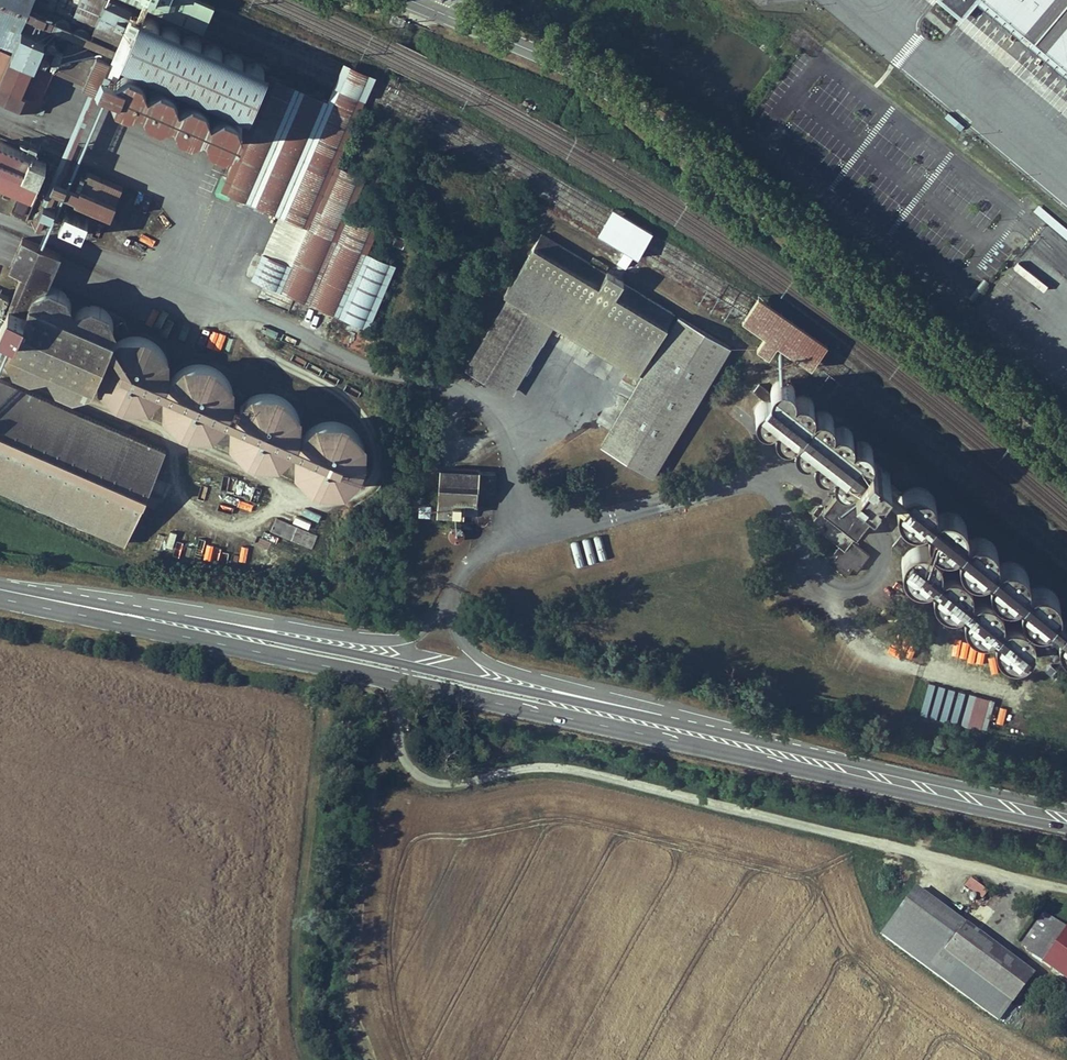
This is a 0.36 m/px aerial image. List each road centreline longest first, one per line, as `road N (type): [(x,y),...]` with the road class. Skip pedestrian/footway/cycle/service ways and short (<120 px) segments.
road 1 (secondary): [(1066,440),(593,81),(443,14)]
road 2 (primary): [(73,605),(394,665),(733,741)]
road 3 (unclassified): [(456,592),(419,634),(383,642),(138,602),(73,605)]
road 4 (unclassified): [(456,592),(498,544),(531,529),(580,526),(769,474)]
road 5 (unclassified): [(733,741),(693,719),(495,665),(461,642),(456,592)]
road 6 (primary): [(733,741),(1066,814)]
road 7 (track): [(922,857),(1066,889)]

